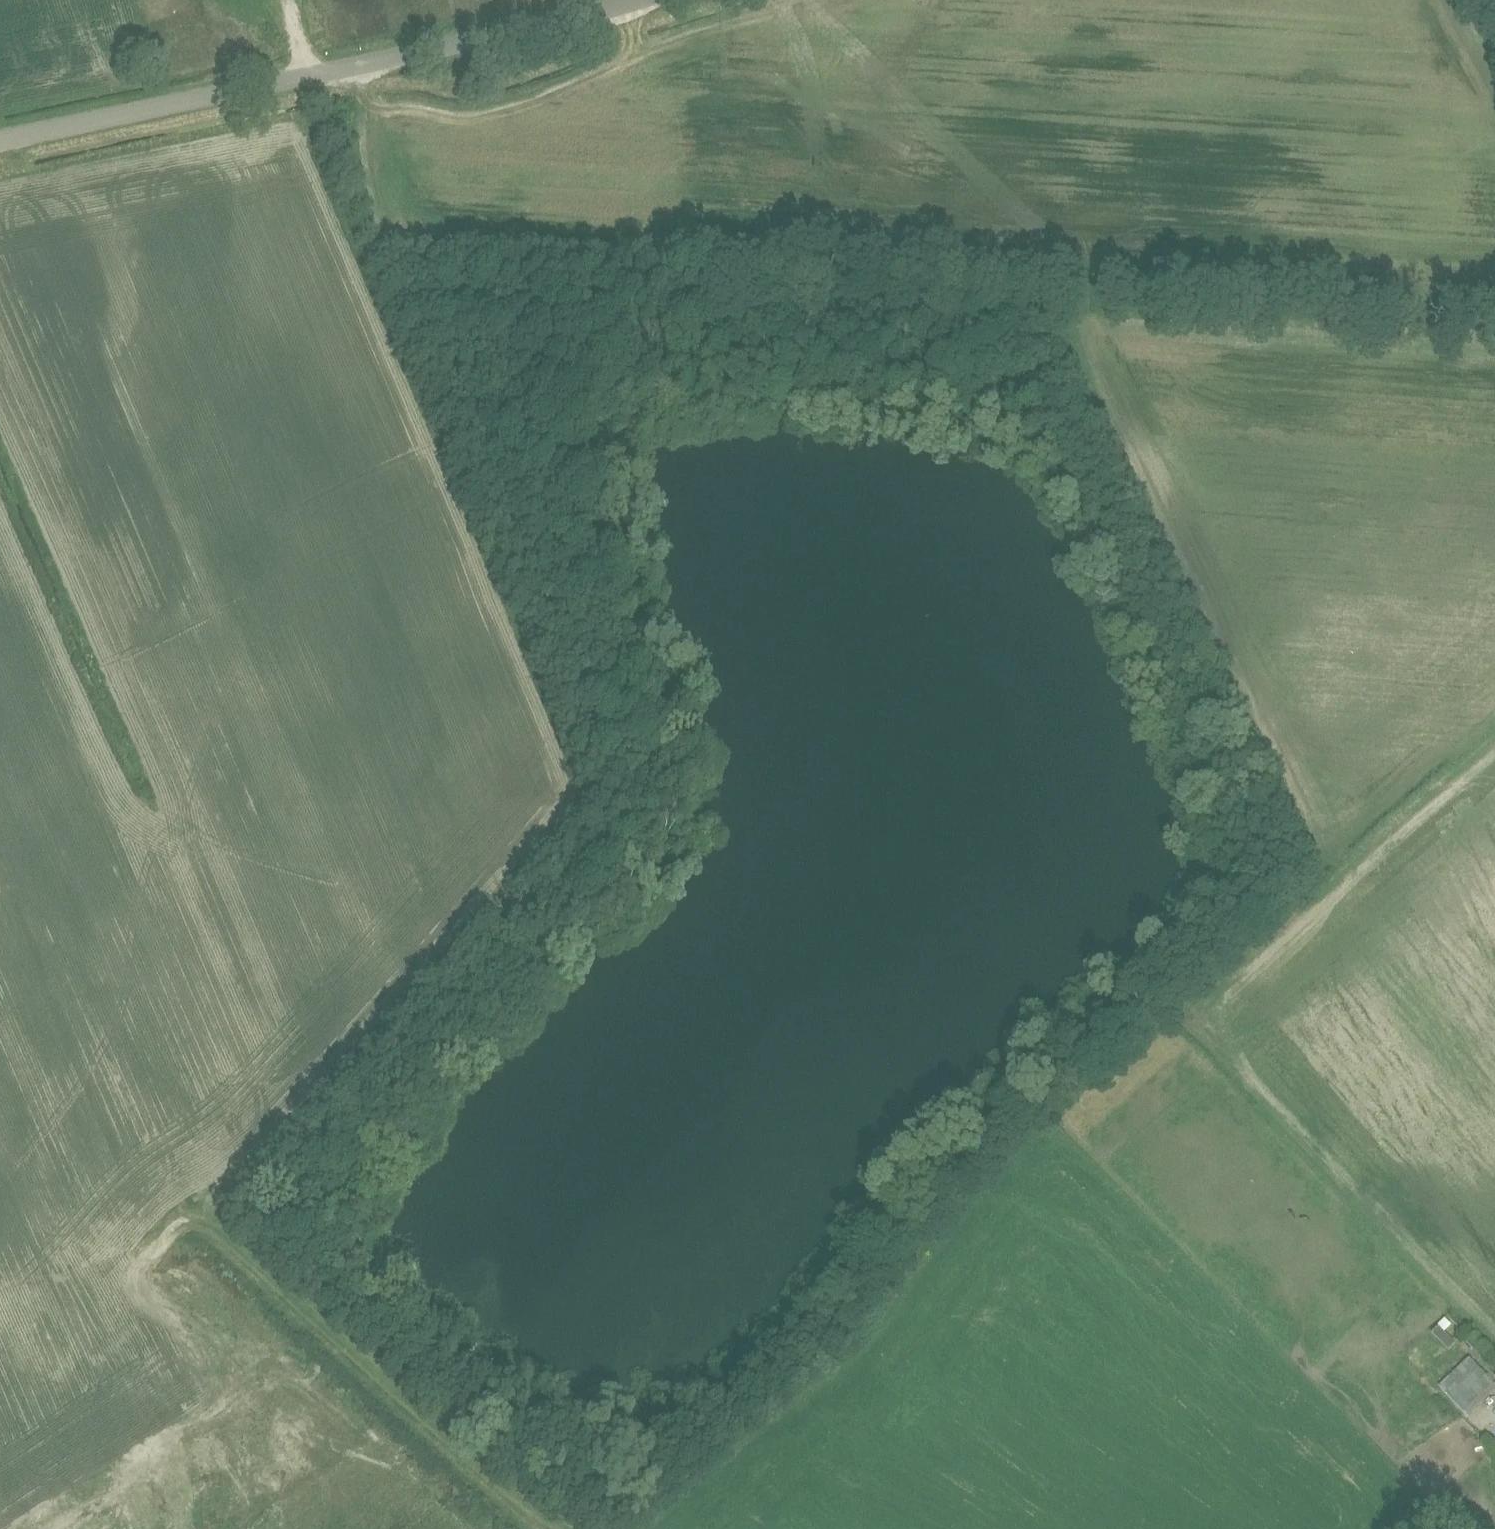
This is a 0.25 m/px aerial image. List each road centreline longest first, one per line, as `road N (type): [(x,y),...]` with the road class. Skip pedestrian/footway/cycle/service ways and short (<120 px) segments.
road 1 (unclassified): [(0,139),(401,56),(616,0)]
road 2 (residential): [(1494,1155),(1429,1183),(1253,1001),(1494,851)]
road 3 (residential): [(1413,0),(1494,165)]

